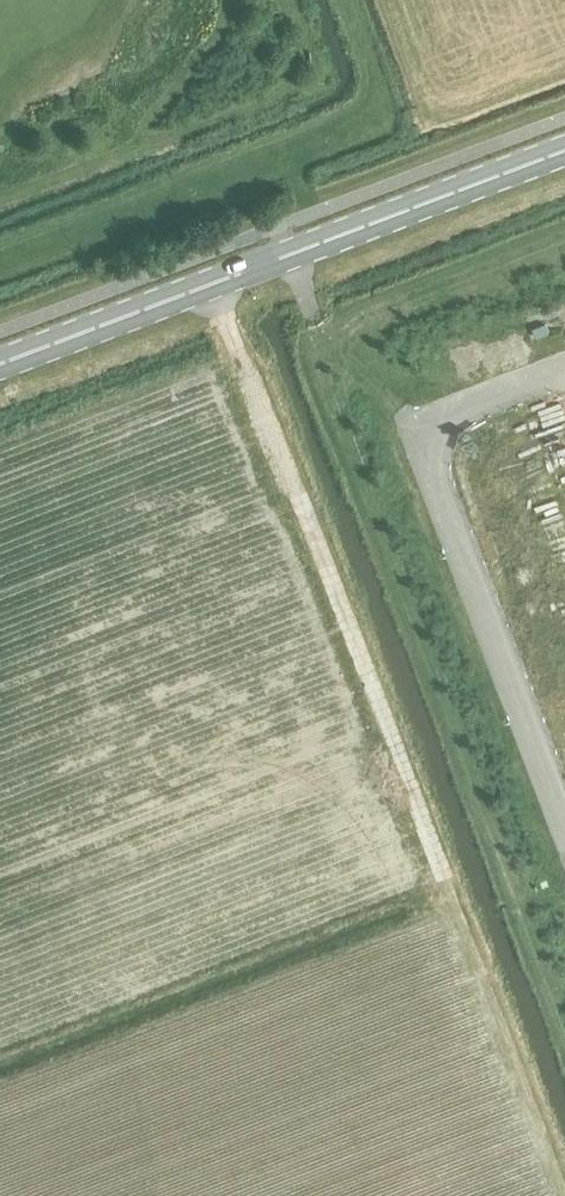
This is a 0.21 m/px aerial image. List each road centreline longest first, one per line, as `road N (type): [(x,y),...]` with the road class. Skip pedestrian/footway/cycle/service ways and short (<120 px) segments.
road 1 (track): [(207,283),(444,879)]
road 2 (secondary): [(0,361),(564,146)]
road 3 (unclassified): [(564,817),(416,425),(564,369)]

